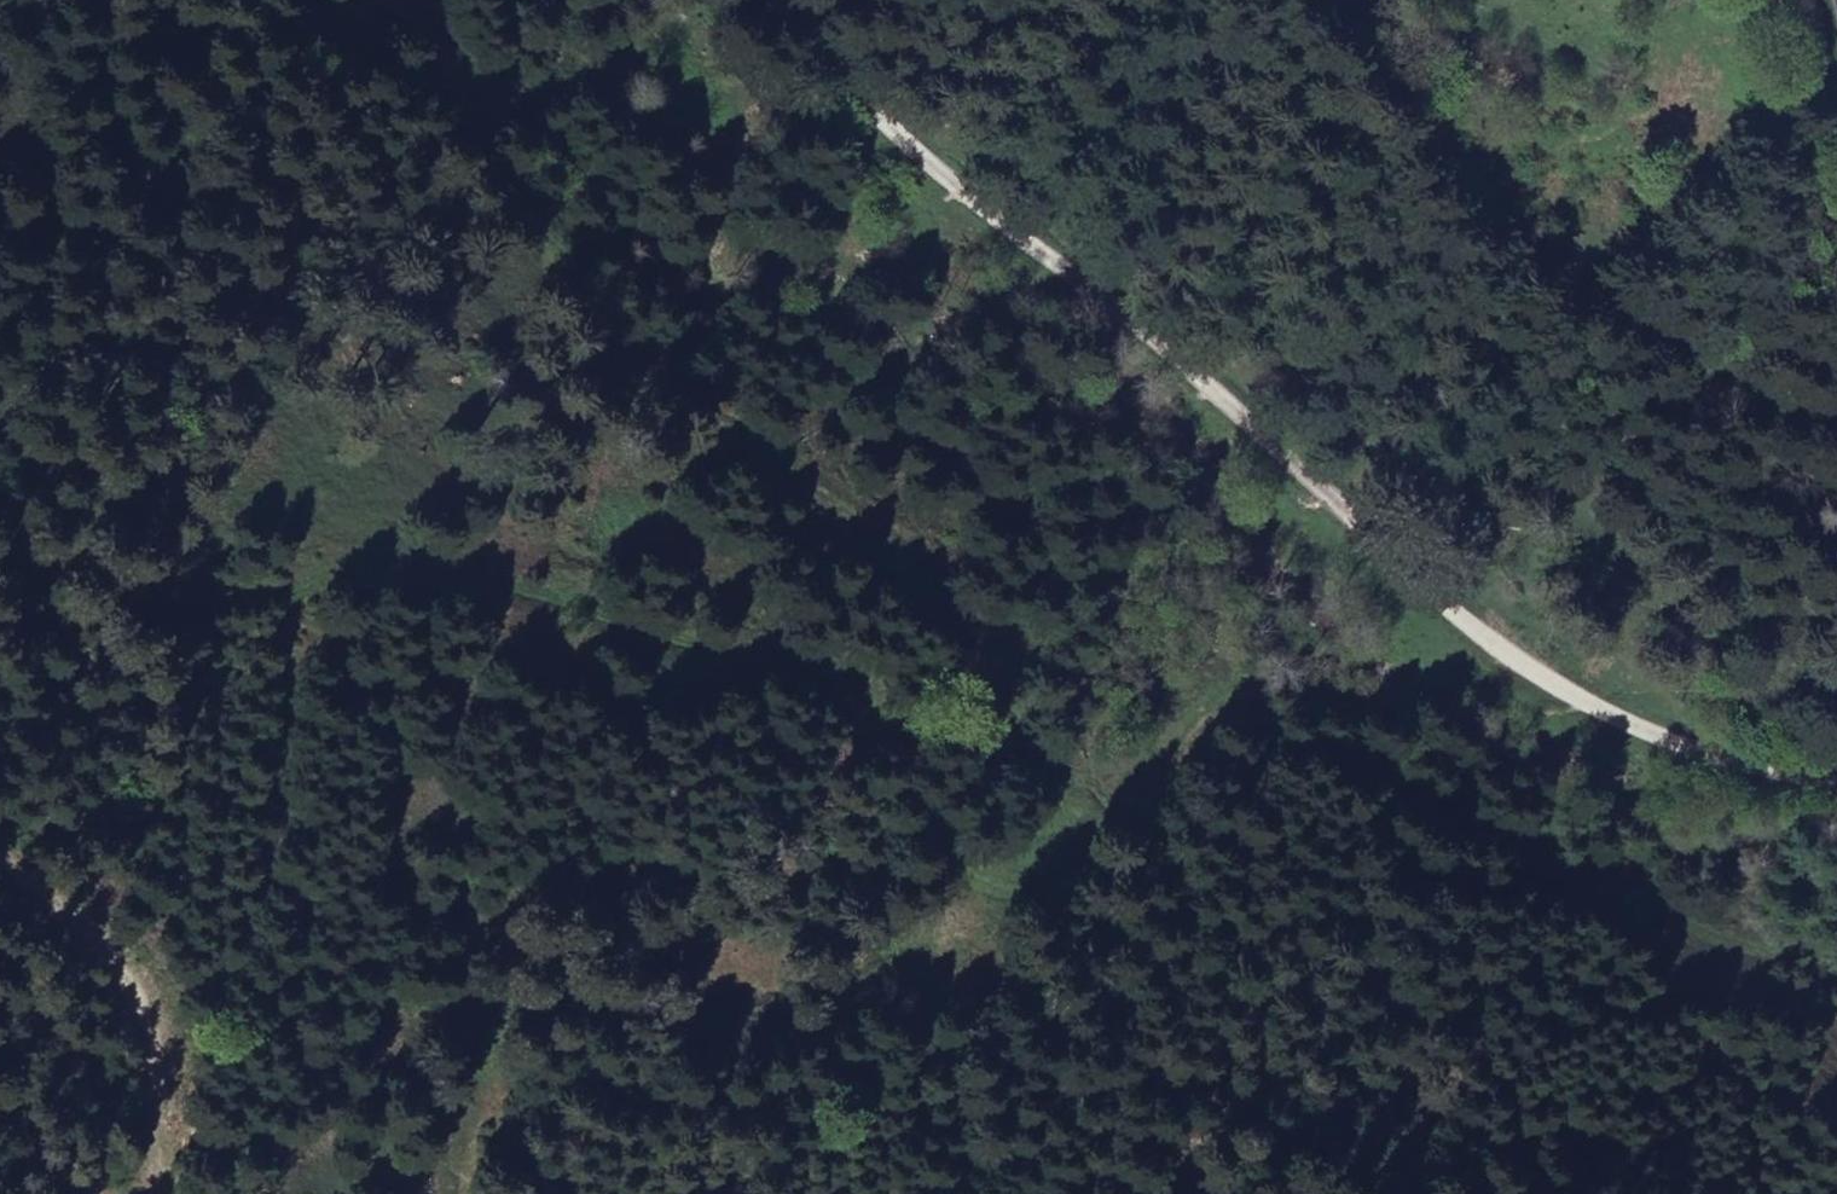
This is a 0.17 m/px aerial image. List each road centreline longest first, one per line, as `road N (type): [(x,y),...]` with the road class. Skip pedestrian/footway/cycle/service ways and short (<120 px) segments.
road 1 (track): [(1374,547),(1192,740),(1043,872),(983,875),(901,783),(813,661),(604,635),(363,567),(190,598),(94,586),(0,516)]
road 2 (track): [(787,0),(870,106),(952,183),(1234,410),(1374,547),(1538,673),(1658,739),(1836,783)]

